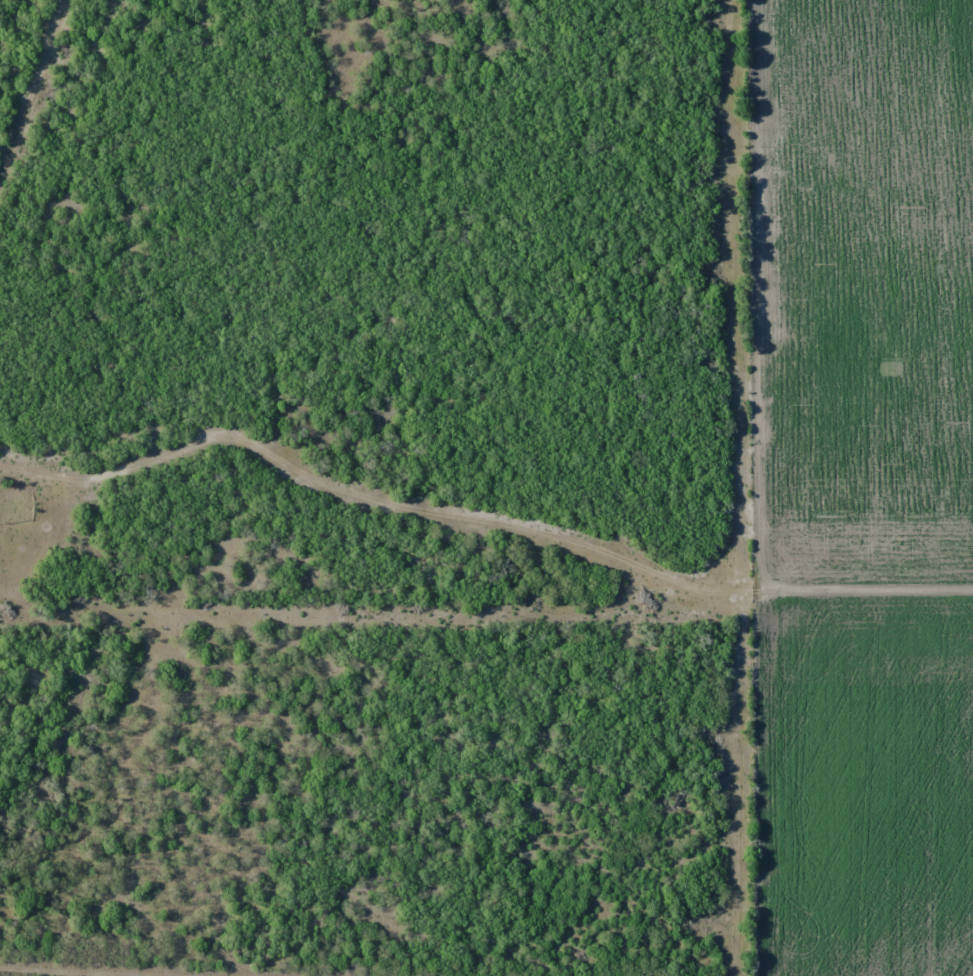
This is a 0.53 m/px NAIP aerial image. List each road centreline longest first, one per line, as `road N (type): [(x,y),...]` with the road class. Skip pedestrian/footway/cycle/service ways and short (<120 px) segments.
road 1 (residential): [(0,610),(972,603)]

